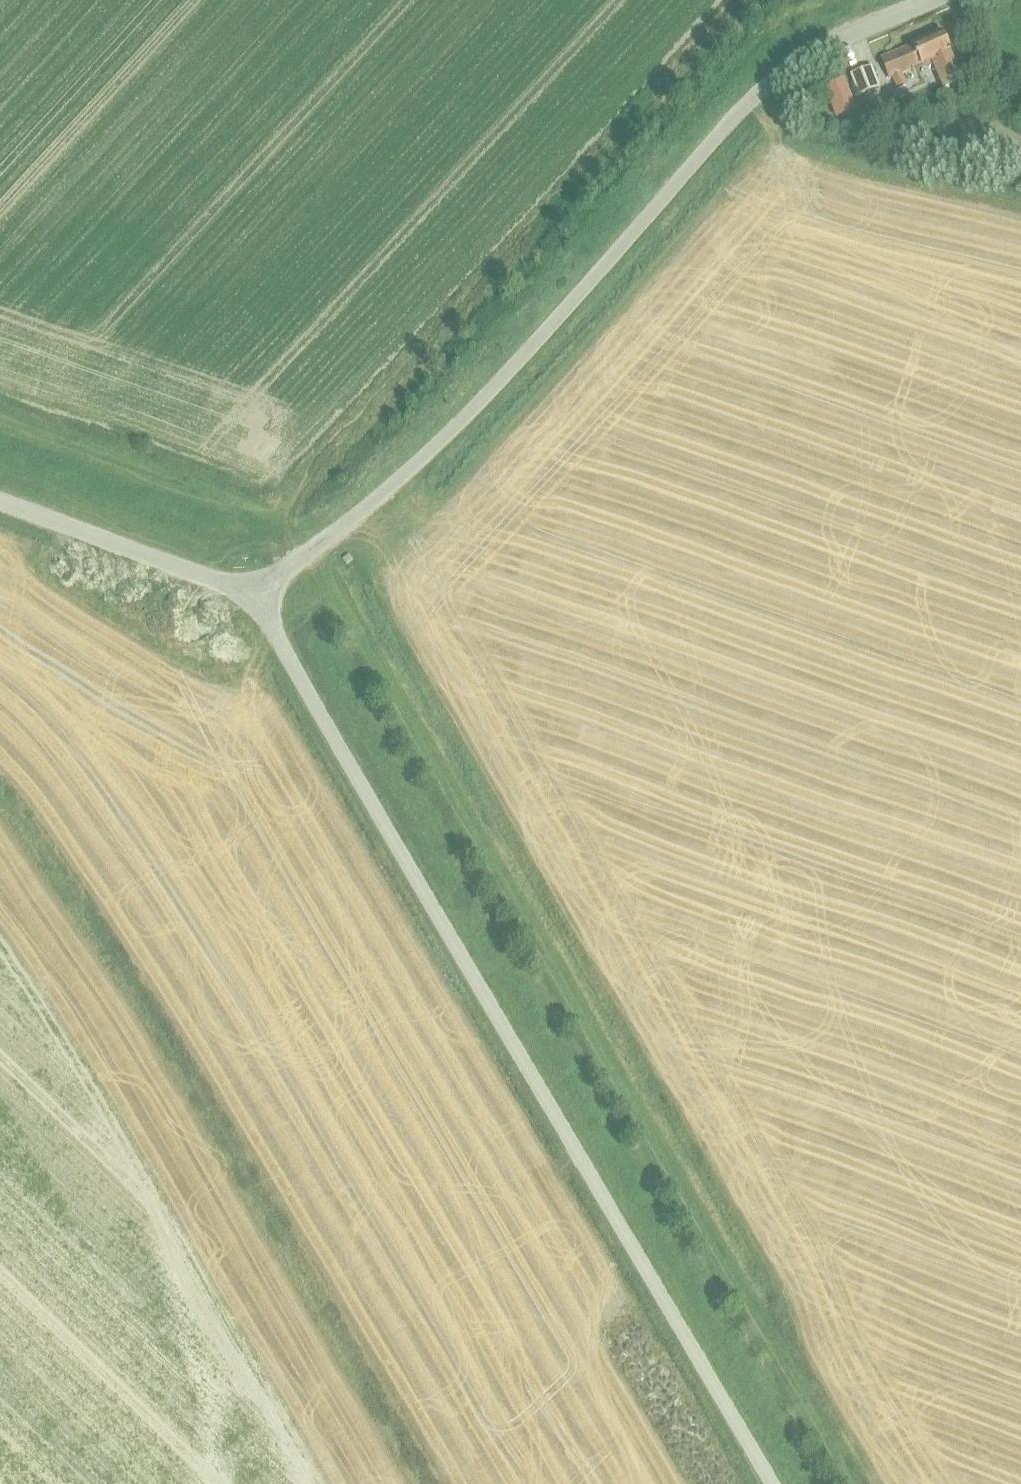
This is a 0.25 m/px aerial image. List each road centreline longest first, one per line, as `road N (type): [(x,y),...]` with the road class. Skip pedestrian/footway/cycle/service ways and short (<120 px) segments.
road 1 (unclassified): [(770,1483),(322,723),(263,599)]
road 2 (unclassified): [(263,599),(499,382),(769,84),(826,46),(932,0)]
road 3 (unclassified): [(263,599),(0,501)]

